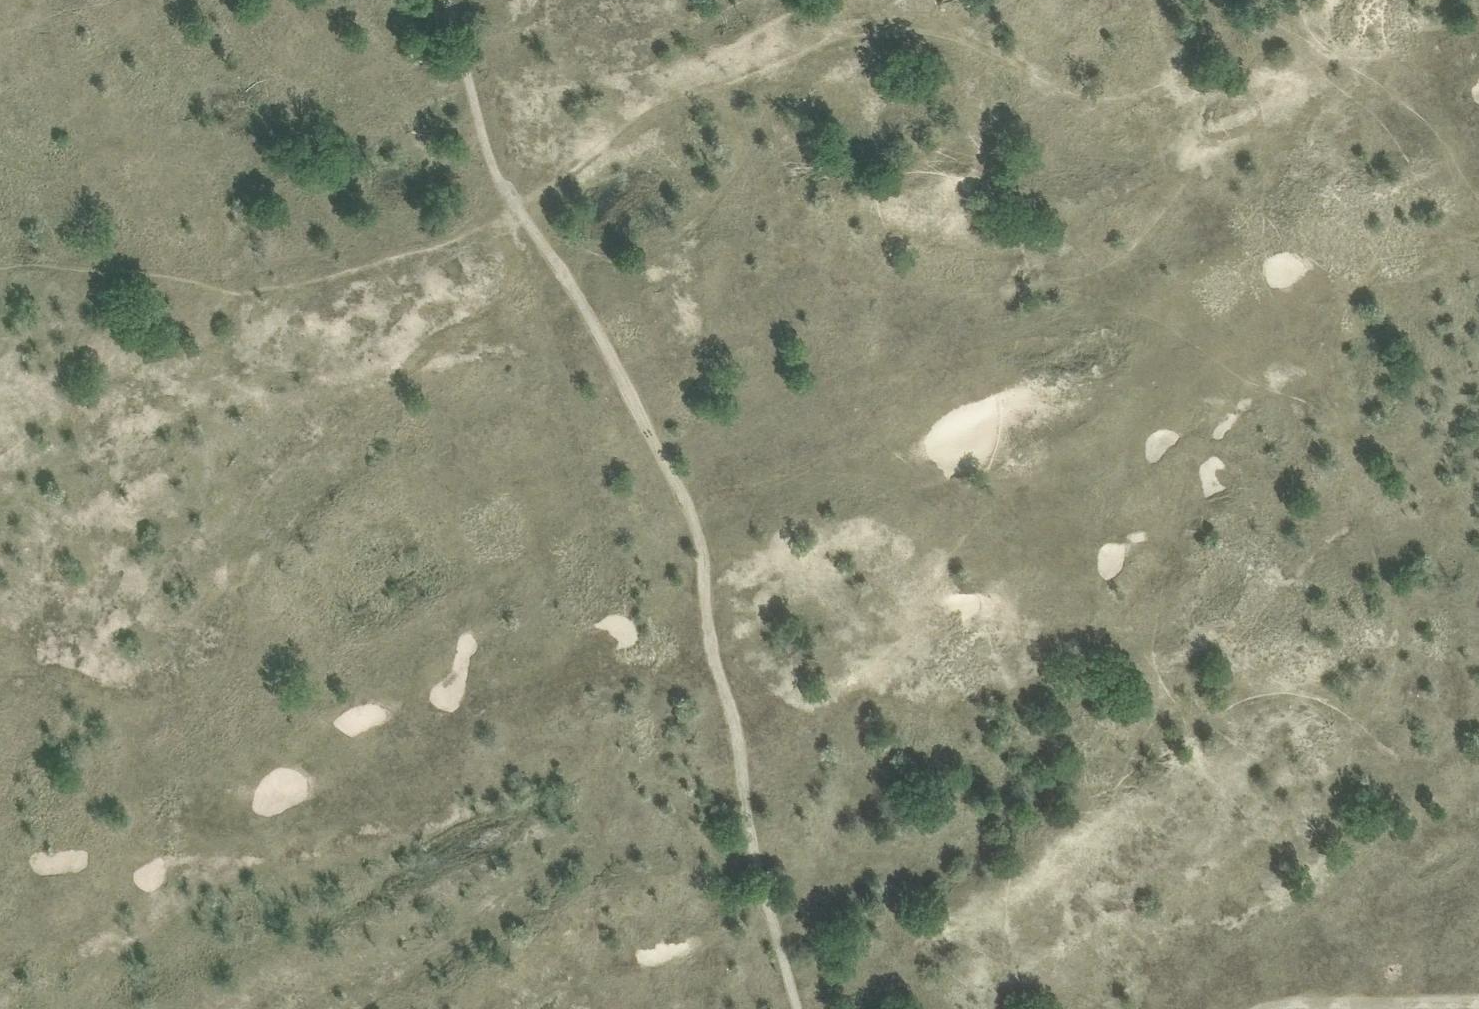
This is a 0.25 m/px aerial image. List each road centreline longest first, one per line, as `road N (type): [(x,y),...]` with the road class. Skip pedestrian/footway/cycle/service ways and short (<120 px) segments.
road 1 (track): [(800,1008),(756,855),(694,514),(573,284),(497,171),(446,0)]
road 2 (track): [(1263,1008),(1315,1001),(1478,1006)]

